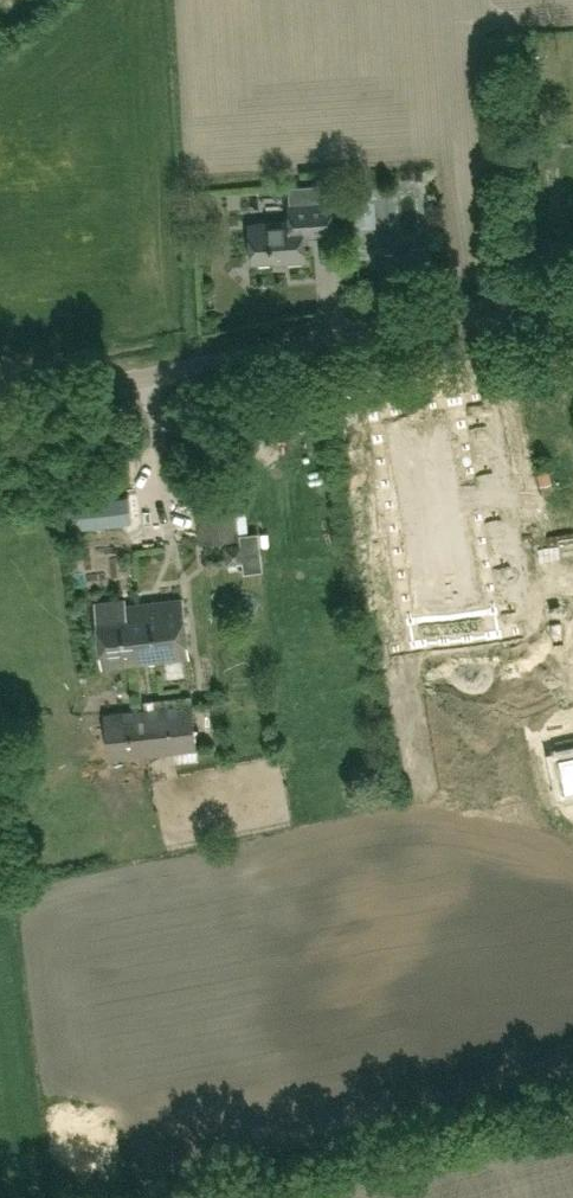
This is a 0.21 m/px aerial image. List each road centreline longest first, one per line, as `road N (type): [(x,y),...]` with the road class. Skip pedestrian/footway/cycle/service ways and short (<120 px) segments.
road 1 (unclassified): [(0,399),(143,366),(572,302)]

